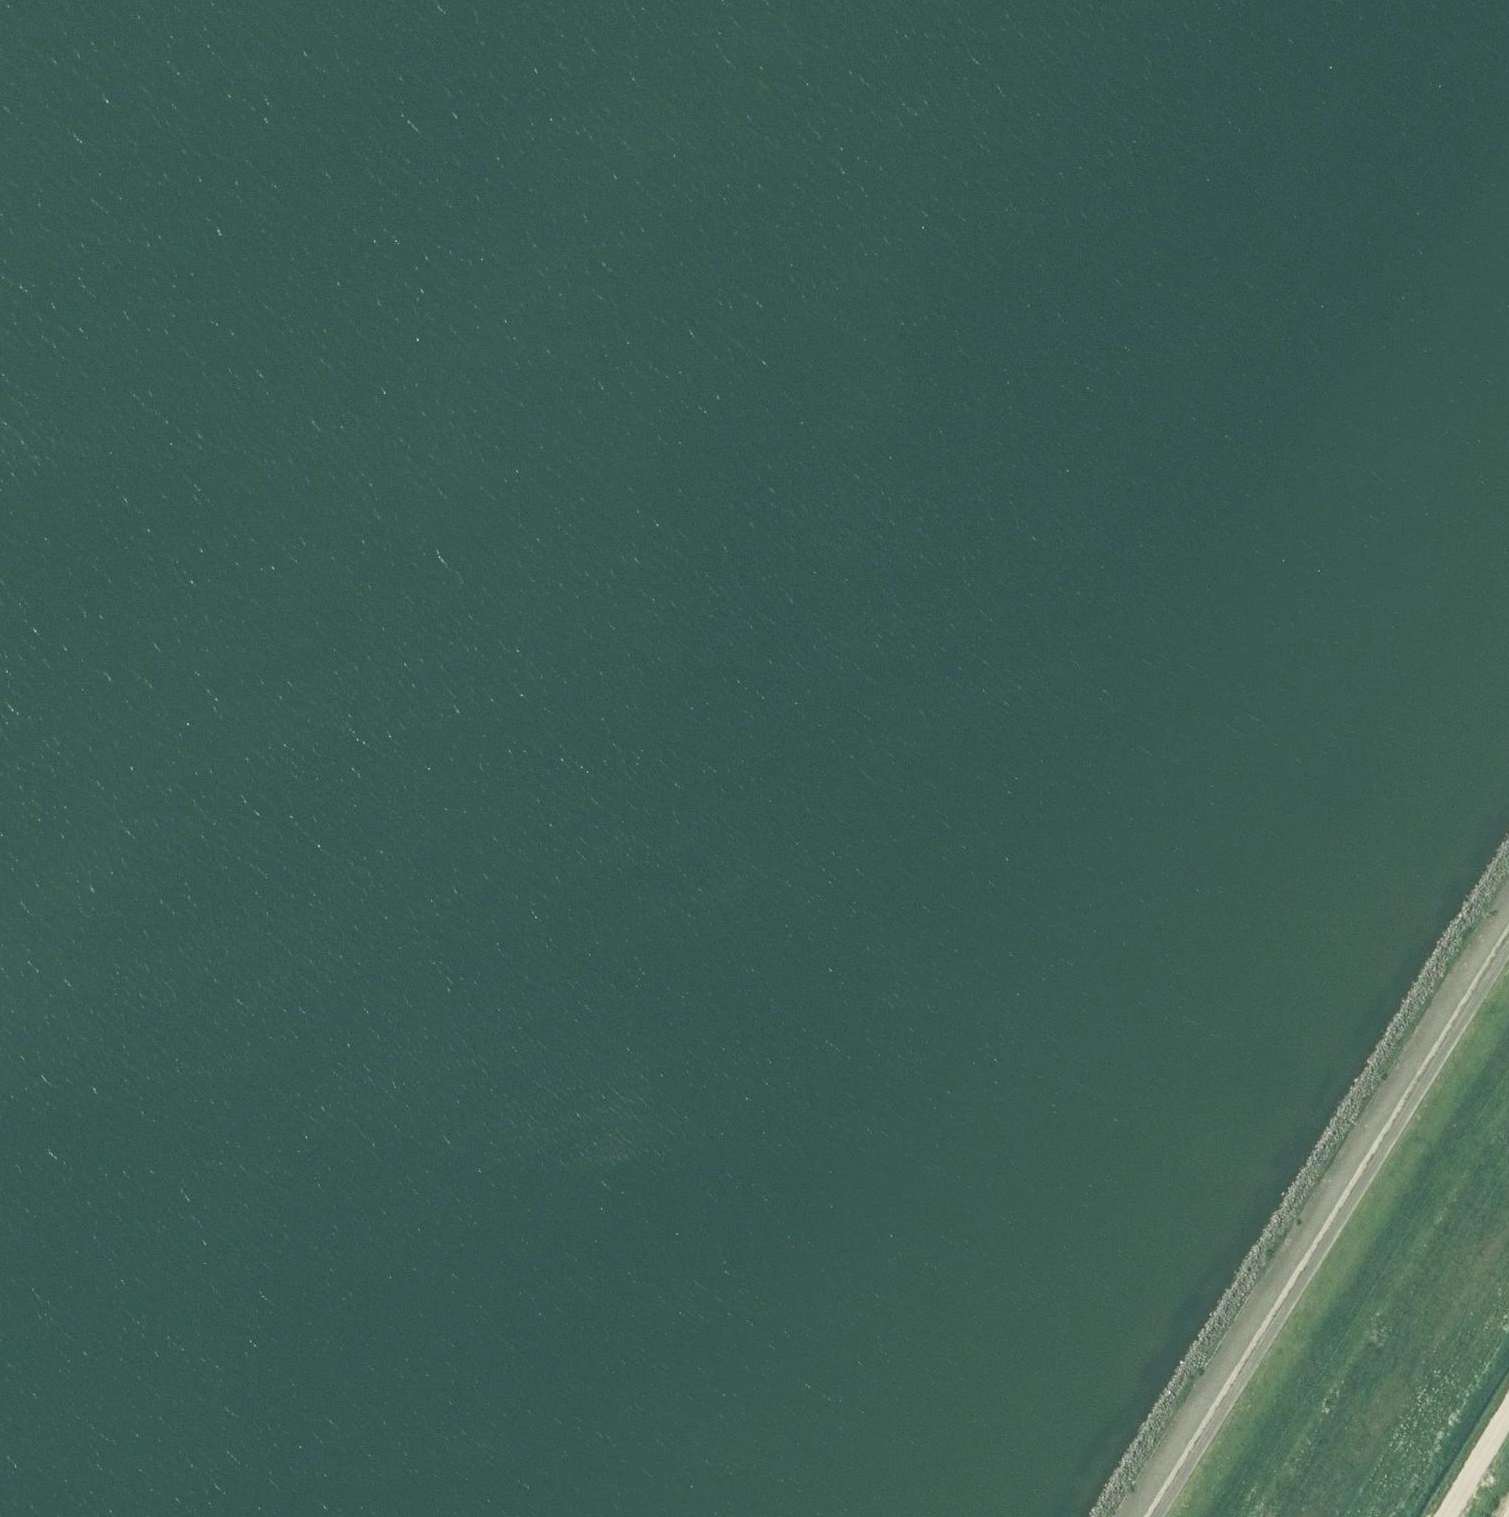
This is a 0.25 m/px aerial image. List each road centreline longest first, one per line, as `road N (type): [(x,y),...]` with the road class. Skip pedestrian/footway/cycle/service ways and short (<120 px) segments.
road 1 (unclassified): [(1157,1516),(1508,947)]

